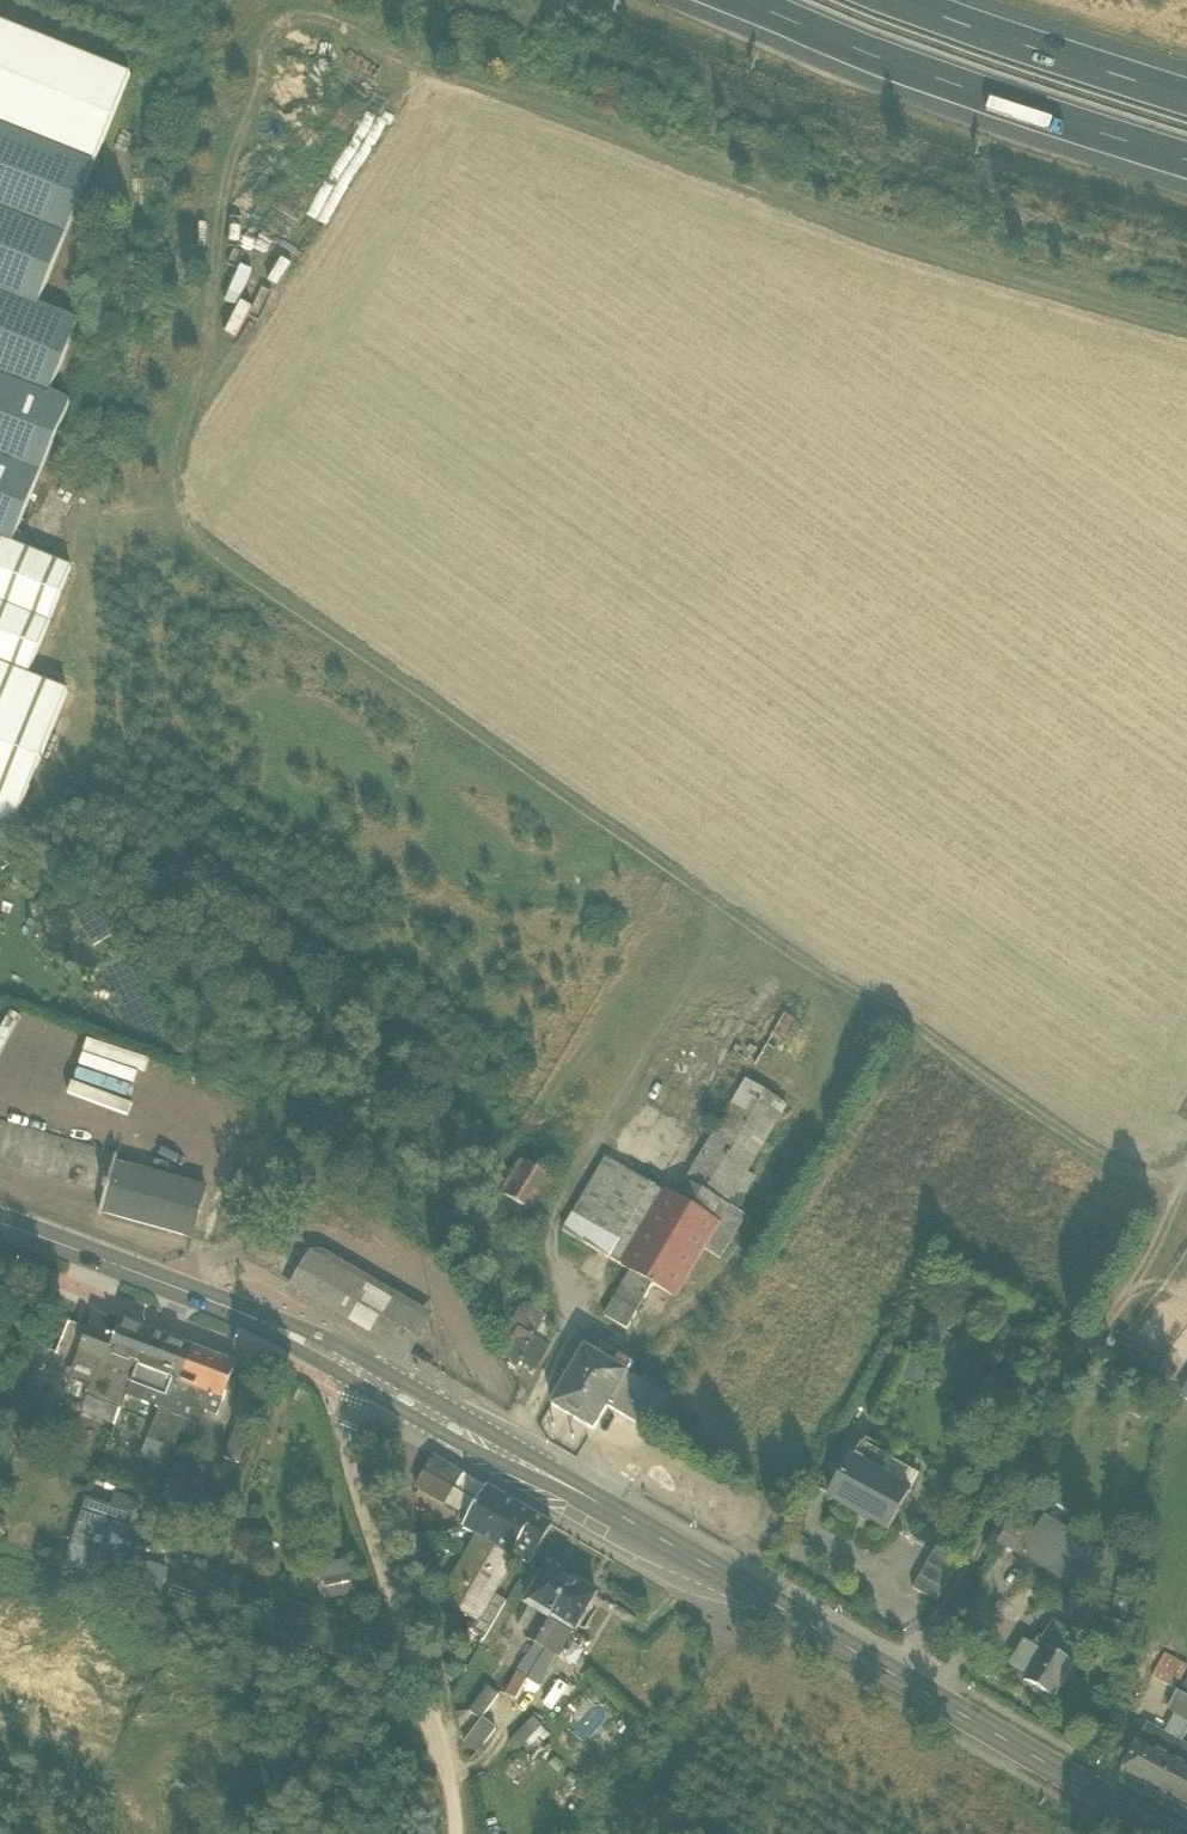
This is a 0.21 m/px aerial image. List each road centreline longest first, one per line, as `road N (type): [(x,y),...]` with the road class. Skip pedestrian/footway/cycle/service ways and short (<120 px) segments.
road 1 (track): [(742,919),(171,506),(260,31),(278,10),(306,11),(849,237),(1186,329)]
road 2 (secondary): [(1168,1833),(479,1435),(356,1375),(0,1237)]
road 3 (track): [(620,1113),(742,919),(1172,1193)]
road 4 (track): [(1186,1169),(906,1682)]
road 5 (track): [(324,1382),(424,1692),(454,1833)]
road 6 (motorway): [(746,0),(1186,151)]
road 7 (motorway): [(1186,89),(917,0)]
road 8 (track): [(129,1815),(136,1784),(125,1764),(84,1740),(0,1715)]

